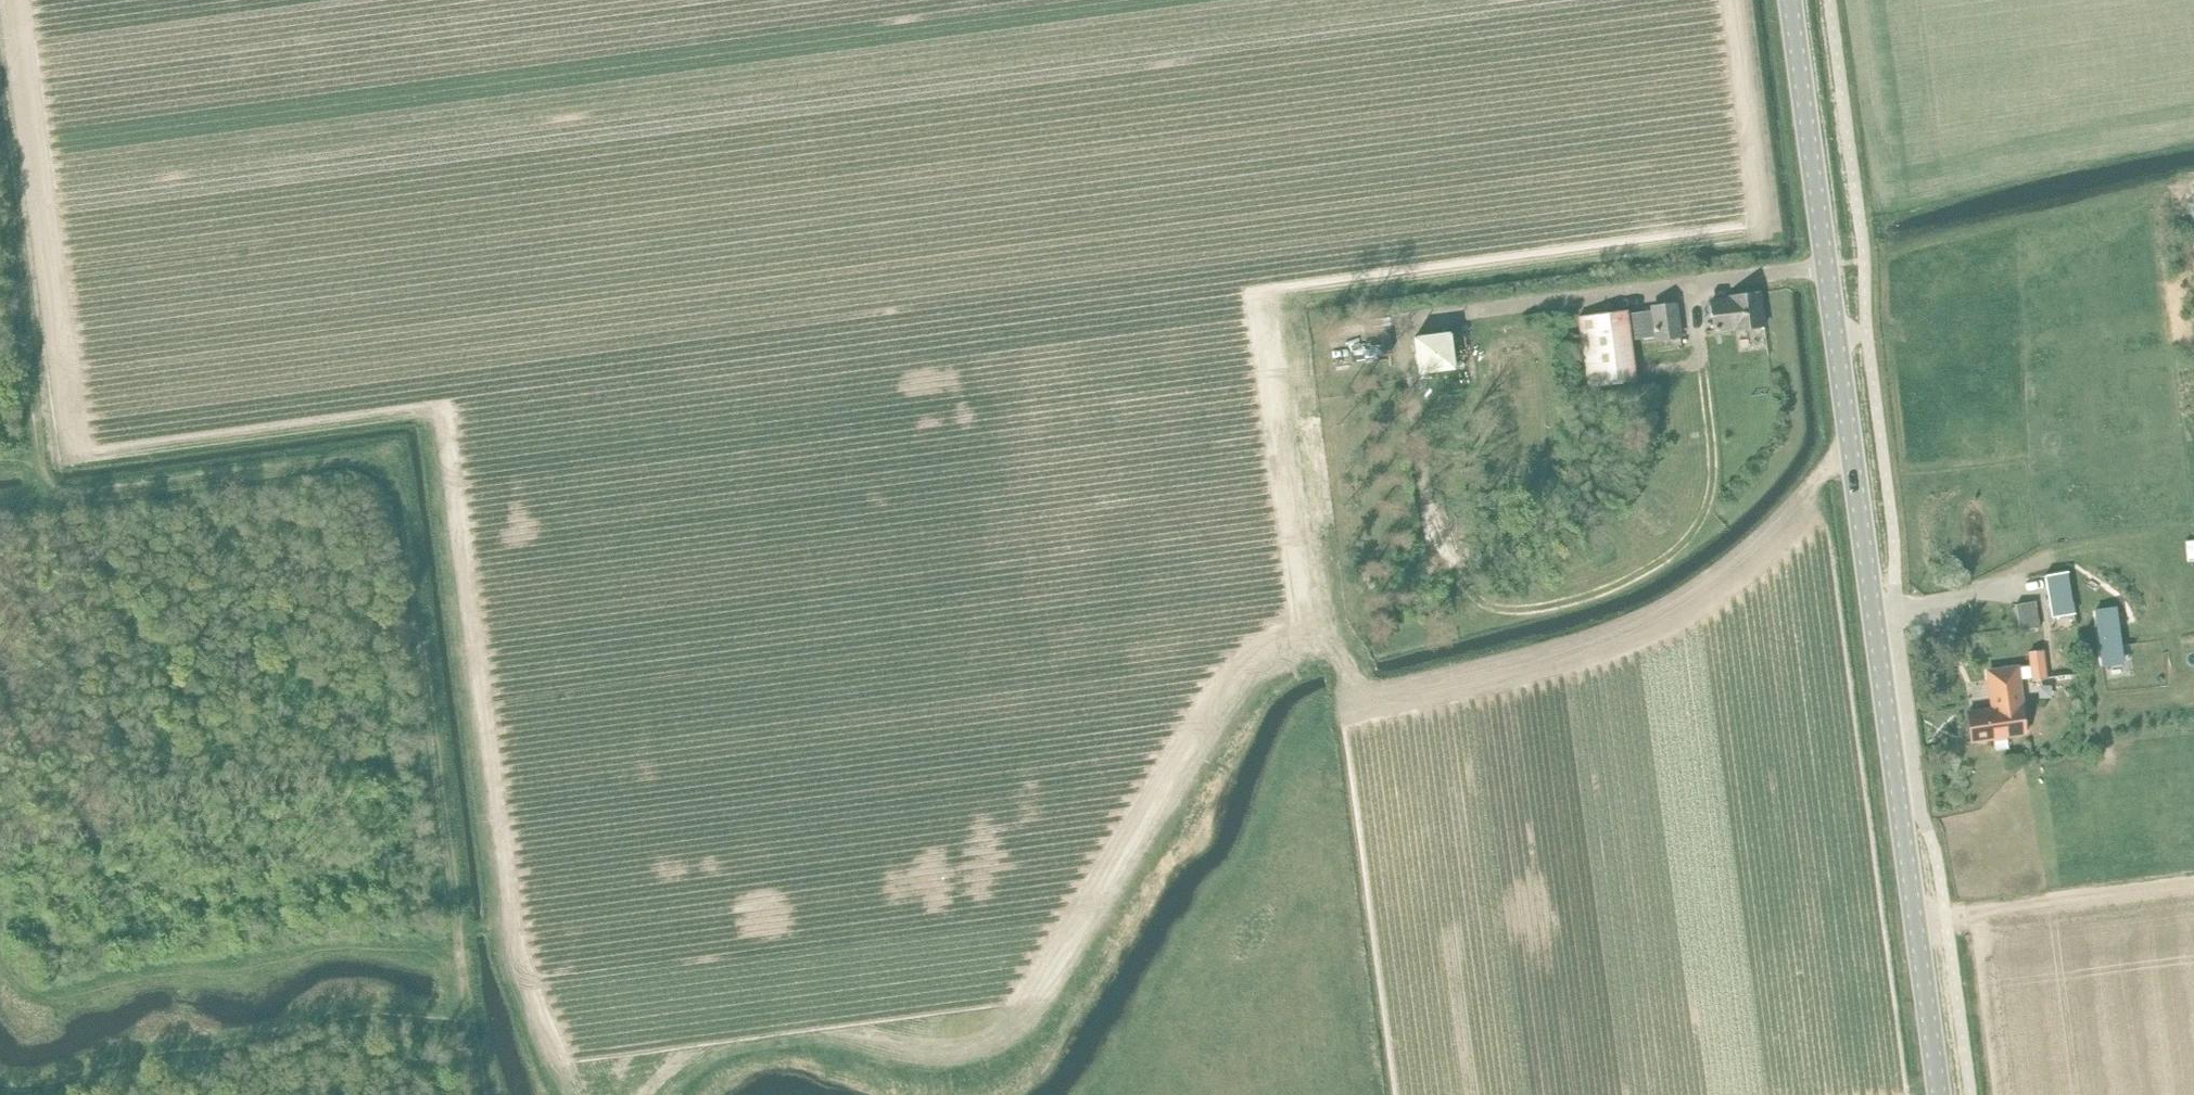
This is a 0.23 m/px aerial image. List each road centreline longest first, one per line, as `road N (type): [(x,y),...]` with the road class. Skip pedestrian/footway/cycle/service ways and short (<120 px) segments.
road 1 (track): [(468,1017),(395,488),(361,469),(322,462),(92,494),(49,483),(0,117)]
road 2 (unclassified): [(1943,1094),(1792,0)]

